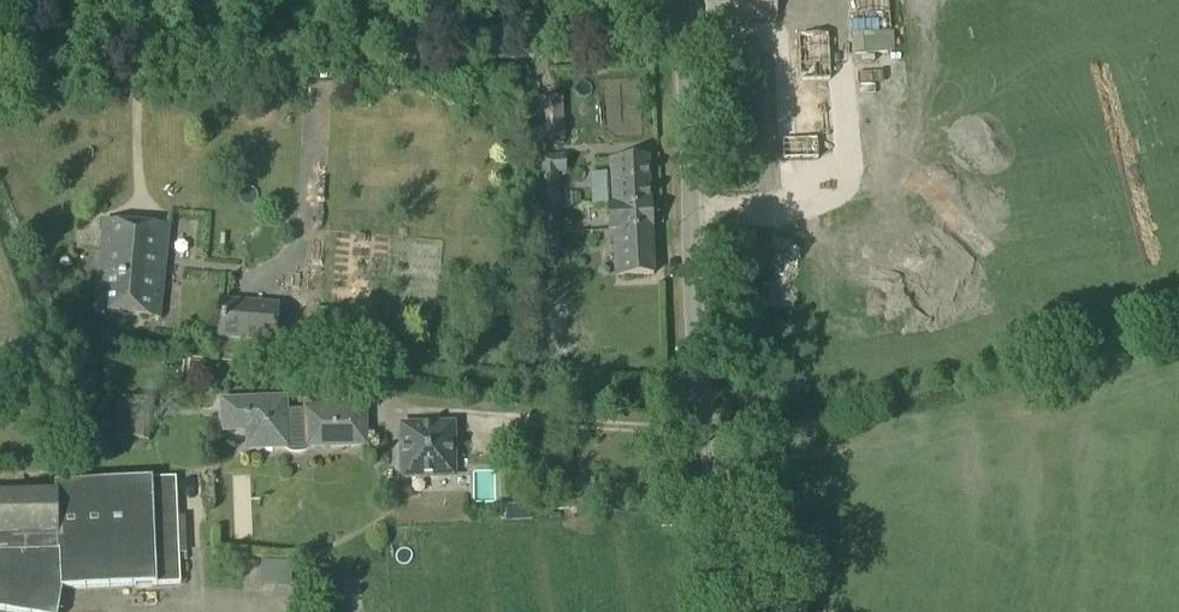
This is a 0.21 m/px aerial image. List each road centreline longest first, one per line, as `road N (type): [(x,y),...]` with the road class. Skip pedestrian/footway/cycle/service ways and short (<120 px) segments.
road 1 (unclassified): [(684,28),(0,66)]
road 2 (unclassified): [(753,611),(701,383),(684,28)]

